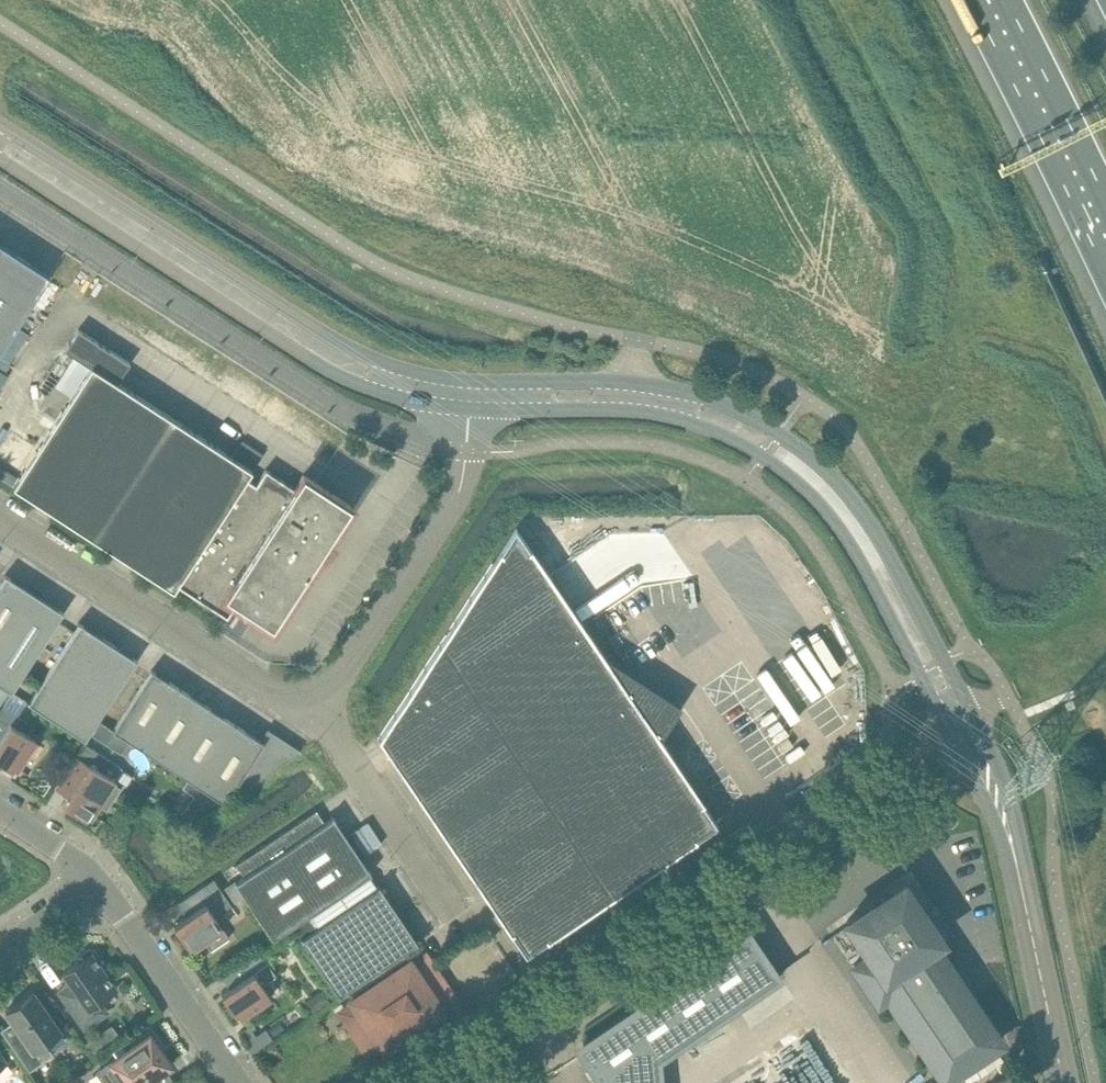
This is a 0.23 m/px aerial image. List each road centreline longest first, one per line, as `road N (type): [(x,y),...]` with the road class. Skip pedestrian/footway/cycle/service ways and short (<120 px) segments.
road 1 (secondary): [(974,714),(880,538),(848,493),(778,434),(671,389),(471,381)]
road 2 (secondary): [(468,409),(666,417),(762,457),(823,511),(852,552),(949,733)]
road 3 (residential): [(425,1082),(949,733)]
road 4 (secondary): [(471,381),(427,375),(349,347),(0,127)]
road 5 (secondary): [(0,160),(324,368),(413,404),(468,409)]
road 6 (unclassified): [(0,514),(318,721)]
road 7 (unclassified): [(318,721),(457,499),(468,409)]
road 8 (motorway): [(990,0),(1105,230)]
road 9 (residential): [(98,882),(237,1082)]
road 10 (unclassified): [(445,891),(318,721)]
road 11 (secondary): [(1025,908),(1025,861),(1001,771),(974,714)]
road 12 (secondary): [(949,733),(998,828),(1025,908)]
road 13 (secondary): [(1063,1082),(1025,908)]

